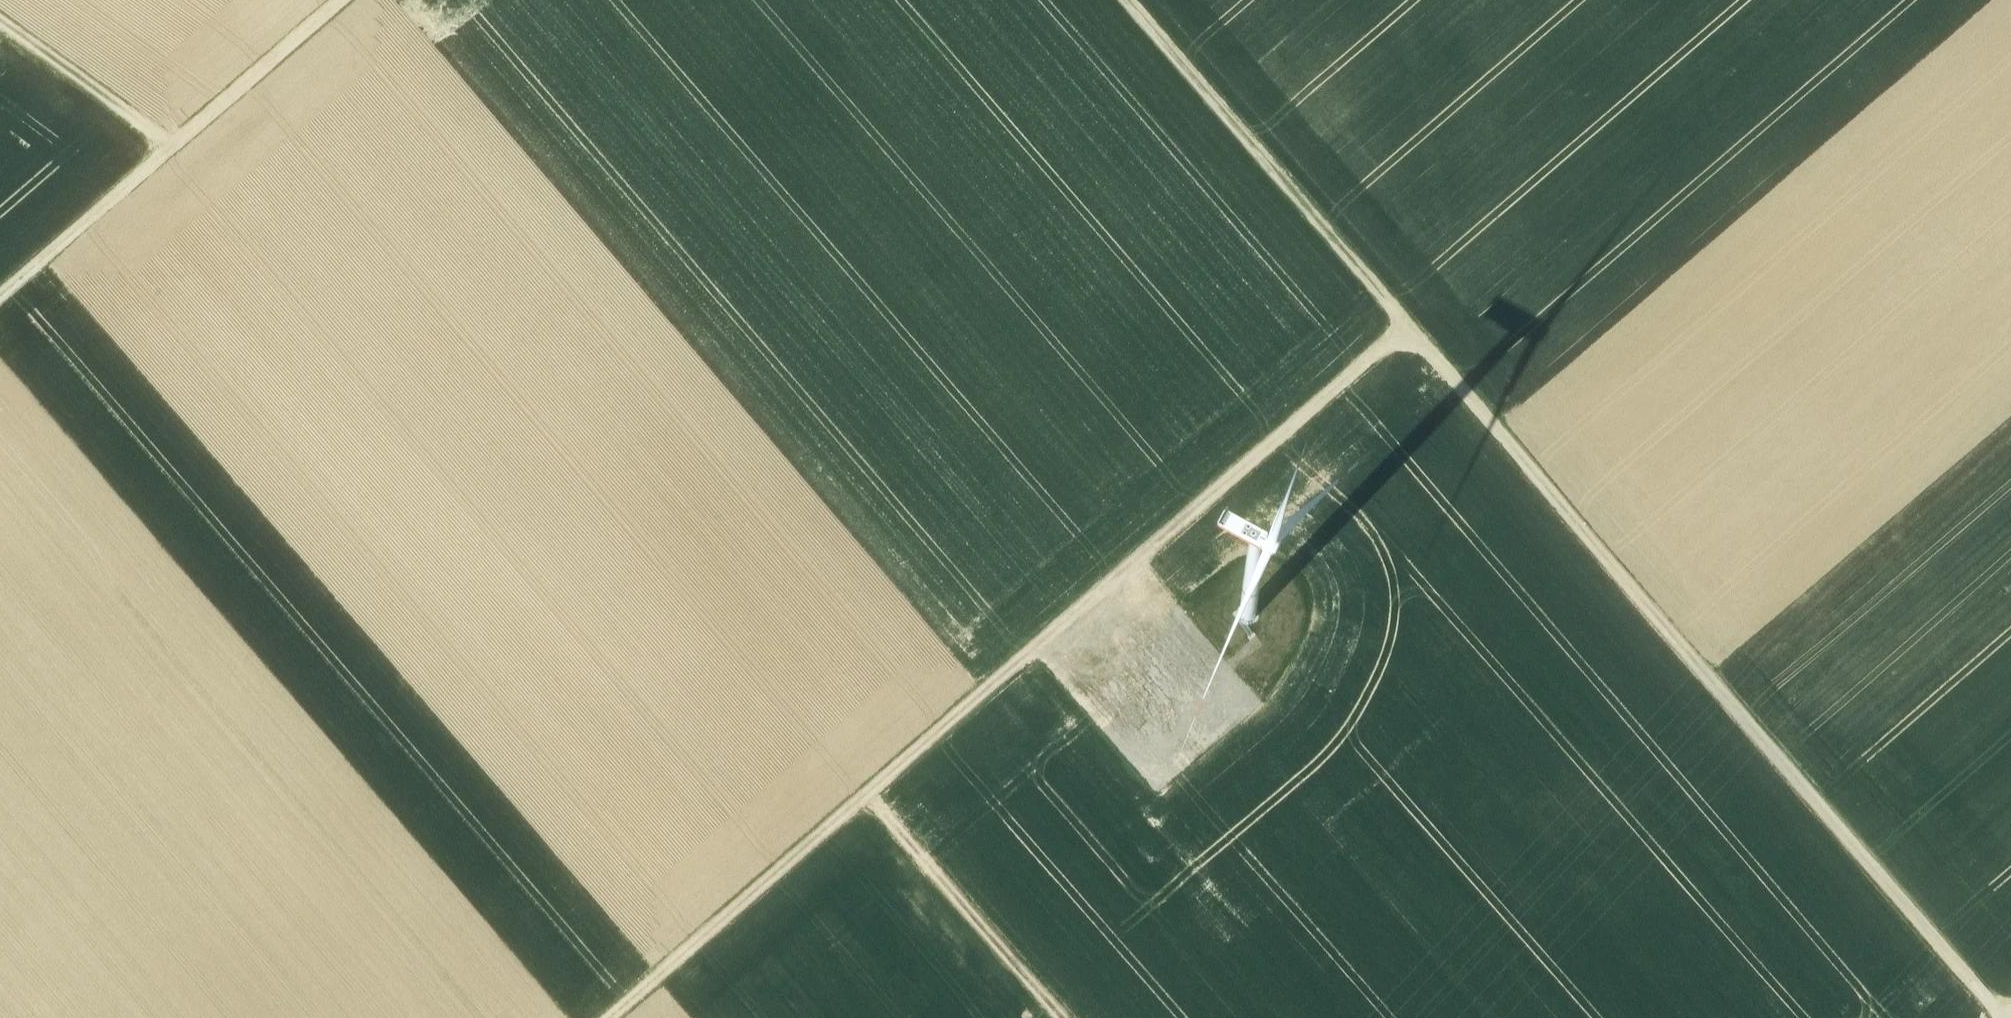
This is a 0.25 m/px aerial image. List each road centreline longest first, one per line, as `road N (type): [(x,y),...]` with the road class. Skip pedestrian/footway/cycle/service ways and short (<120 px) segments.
road 1 (track): [(1129,0),(2010,1013)]
road 2 (track): [(646,1017),(1425,338)]
road 3 (track): [(363,0),(0,326)]
road 4 (track): [(193,158),(0,18)]

